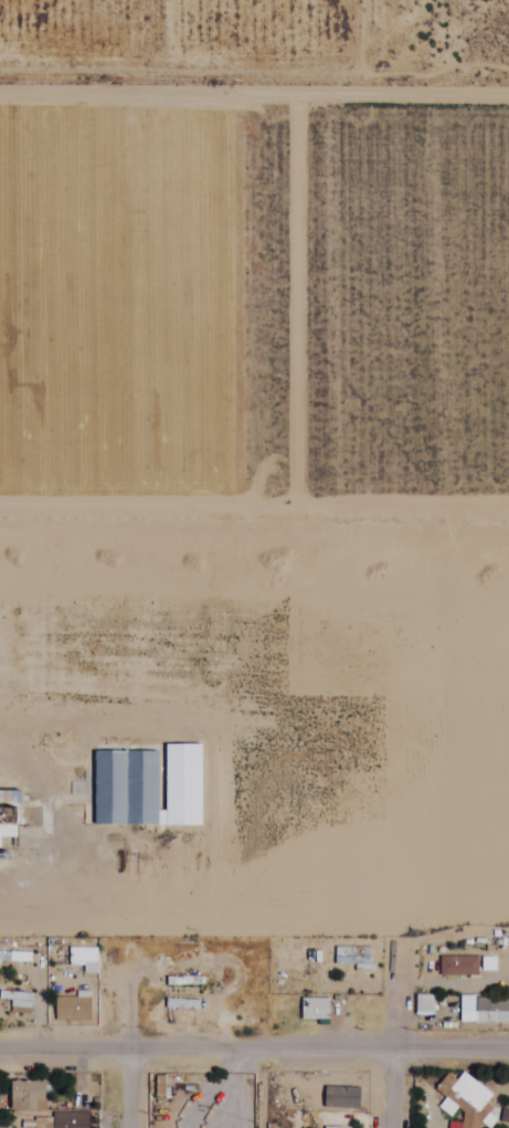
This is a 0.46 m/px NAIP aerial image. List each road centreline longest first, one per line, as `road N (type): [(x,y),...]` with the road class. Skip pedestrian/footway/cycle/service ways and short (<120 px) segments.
road 1 (residential): [(508,1056),(0,1056)]
road 2 (residential): [(508,850),(307,852),(267,867),(214,909),(121,916)]
road 3 (residential): [(386,1127),(391,935),(367,881),(360,824)]
road 4 (residential): [(121,1127),(121,895)]
road 5 (track): [(0,915),(121,916)]

